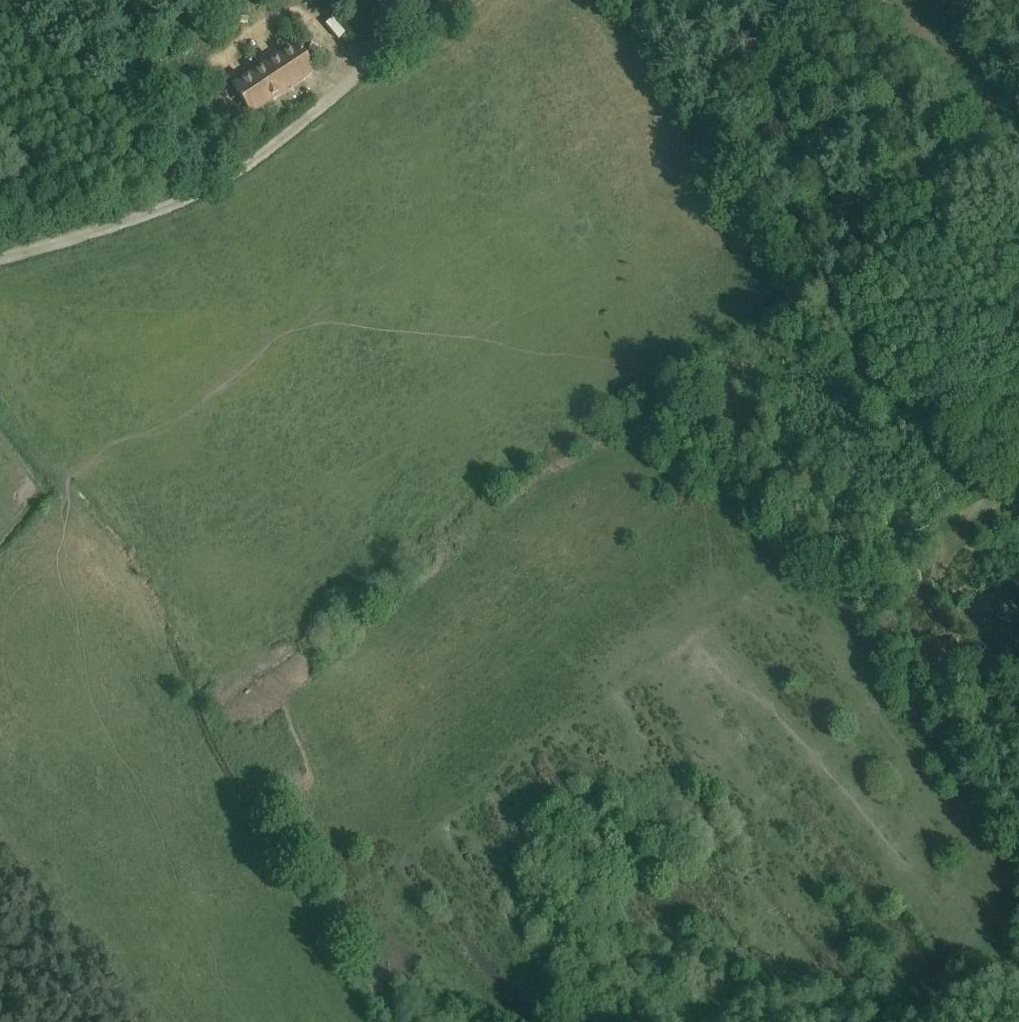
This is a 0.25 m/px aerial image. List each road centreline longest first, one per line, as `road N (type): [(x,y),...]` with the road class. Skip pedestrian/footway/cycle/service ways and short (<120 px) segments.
road 1 (track): [(0,254),(207,194),(459,0)]
road 2 (track): [(889,1021),(1018,970)]

